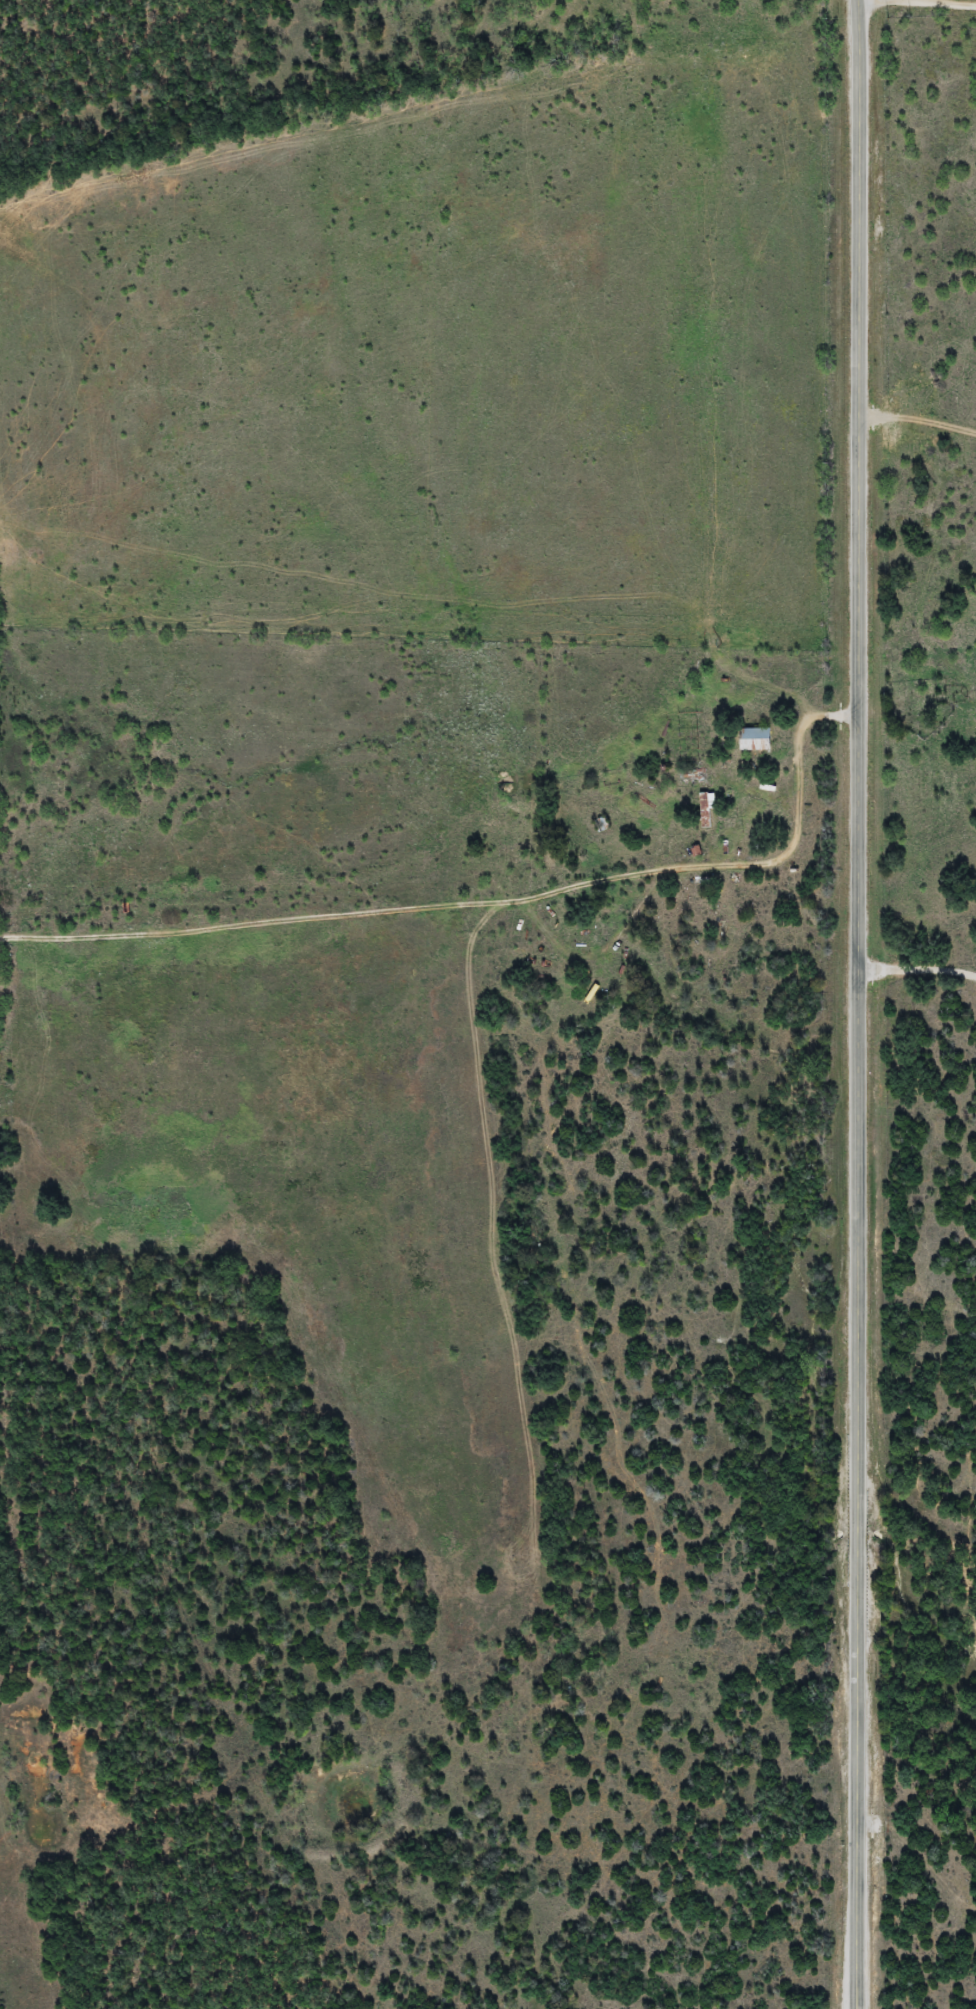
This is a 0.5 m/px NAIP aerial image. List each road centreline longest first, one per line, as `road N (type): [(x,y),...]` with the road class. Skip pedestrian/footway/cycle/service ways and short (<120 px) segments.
road 1 (tertiary): [(858,0),(859,2008)]

